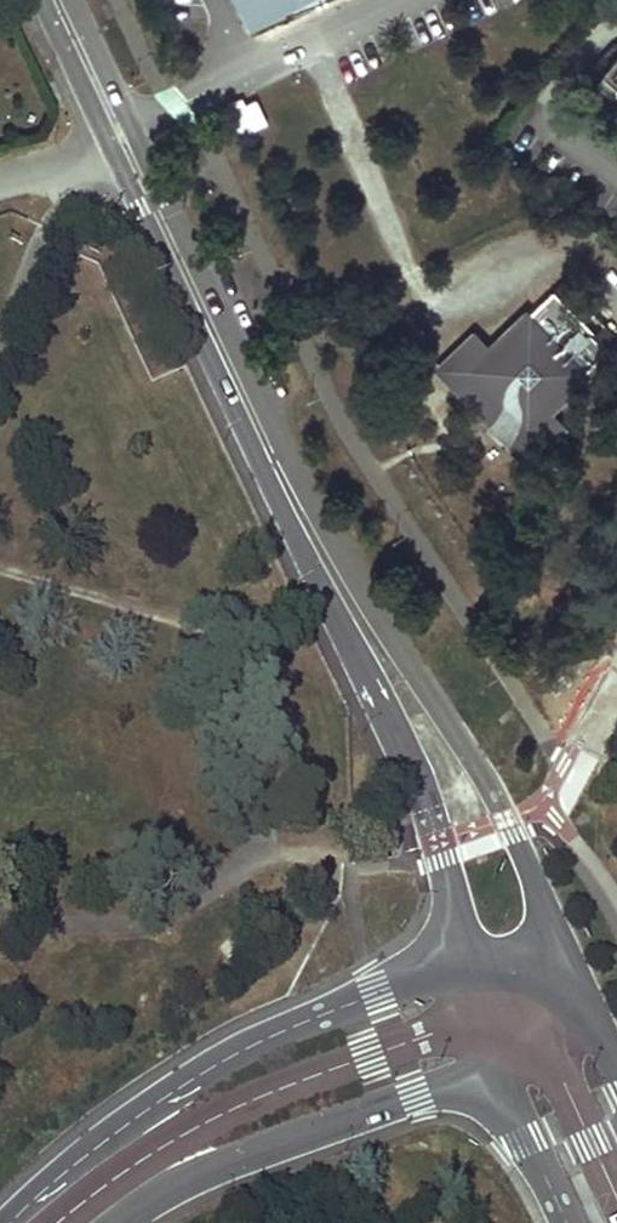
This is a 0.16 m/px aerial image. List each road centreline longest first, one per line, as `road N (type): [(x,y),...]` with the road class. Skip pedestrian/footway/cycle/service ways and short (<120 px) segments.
road 1 (tertiary): [(572,983),(517,835),(292,472),(69,0)]
road 2 (tertiary): [(41,0),(274,499),(410,766),(450,885),(461,956)]
road 3 (secondary): [(461,956),(231,1055),(123,1126),(3,1222)]
road 4 (secondary): [(119,1222),(201,1175),(396,1101),(494,1088)]
road 5 (secondary): [(494,1088),(566,1222)]
road 6 (secondary): [(461,956),(494,1088)]
road 7 (secondary): [(494,1088),(572,983)]

